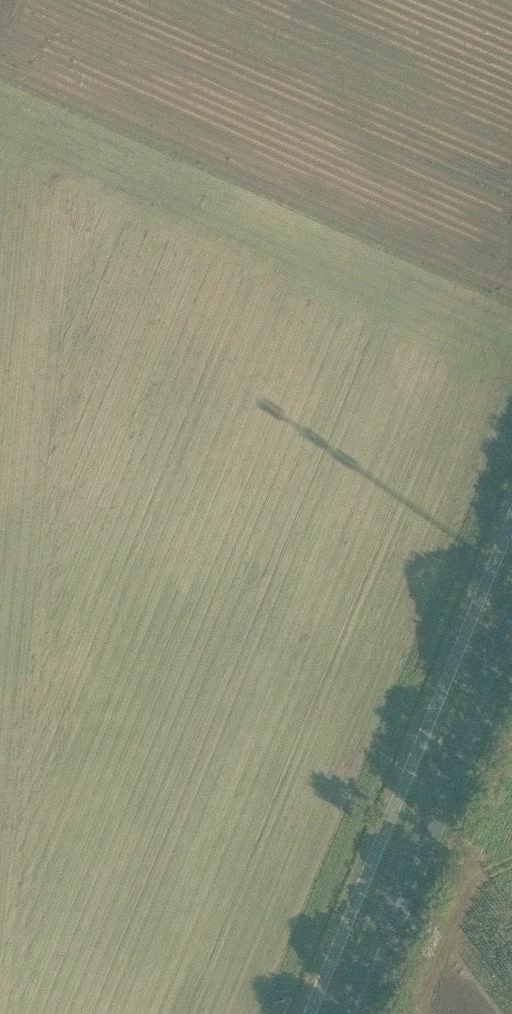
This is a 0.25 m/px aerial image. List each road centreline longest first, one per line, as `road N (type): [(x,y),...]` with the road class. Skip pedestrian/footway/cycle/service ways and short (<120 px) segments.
road 1 (primary): [(353,1013),(511,626)]

